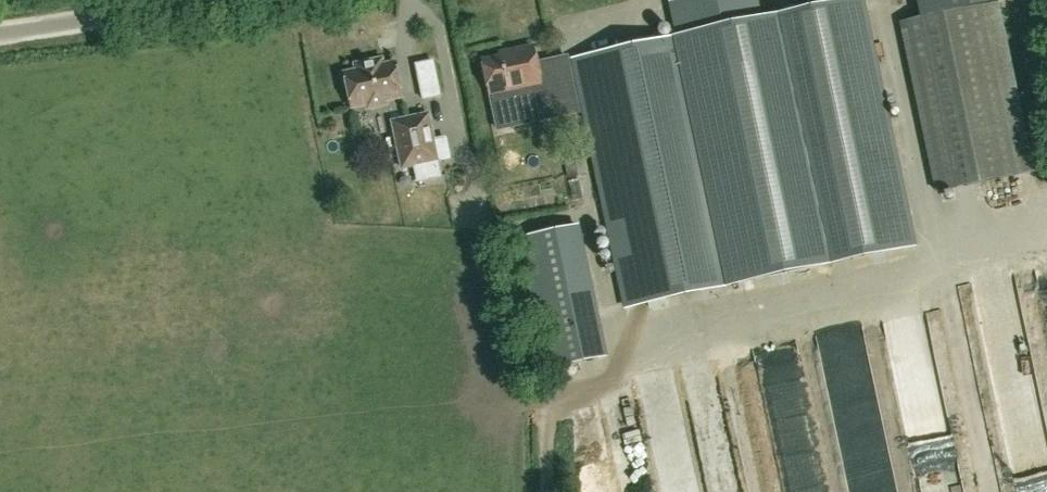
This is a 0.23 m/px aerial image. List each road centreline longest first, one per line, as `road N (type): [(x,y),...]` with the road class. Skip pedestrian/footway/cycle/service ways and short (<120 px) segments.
road 1 (unclassified): [(0,35),(215,0)]

